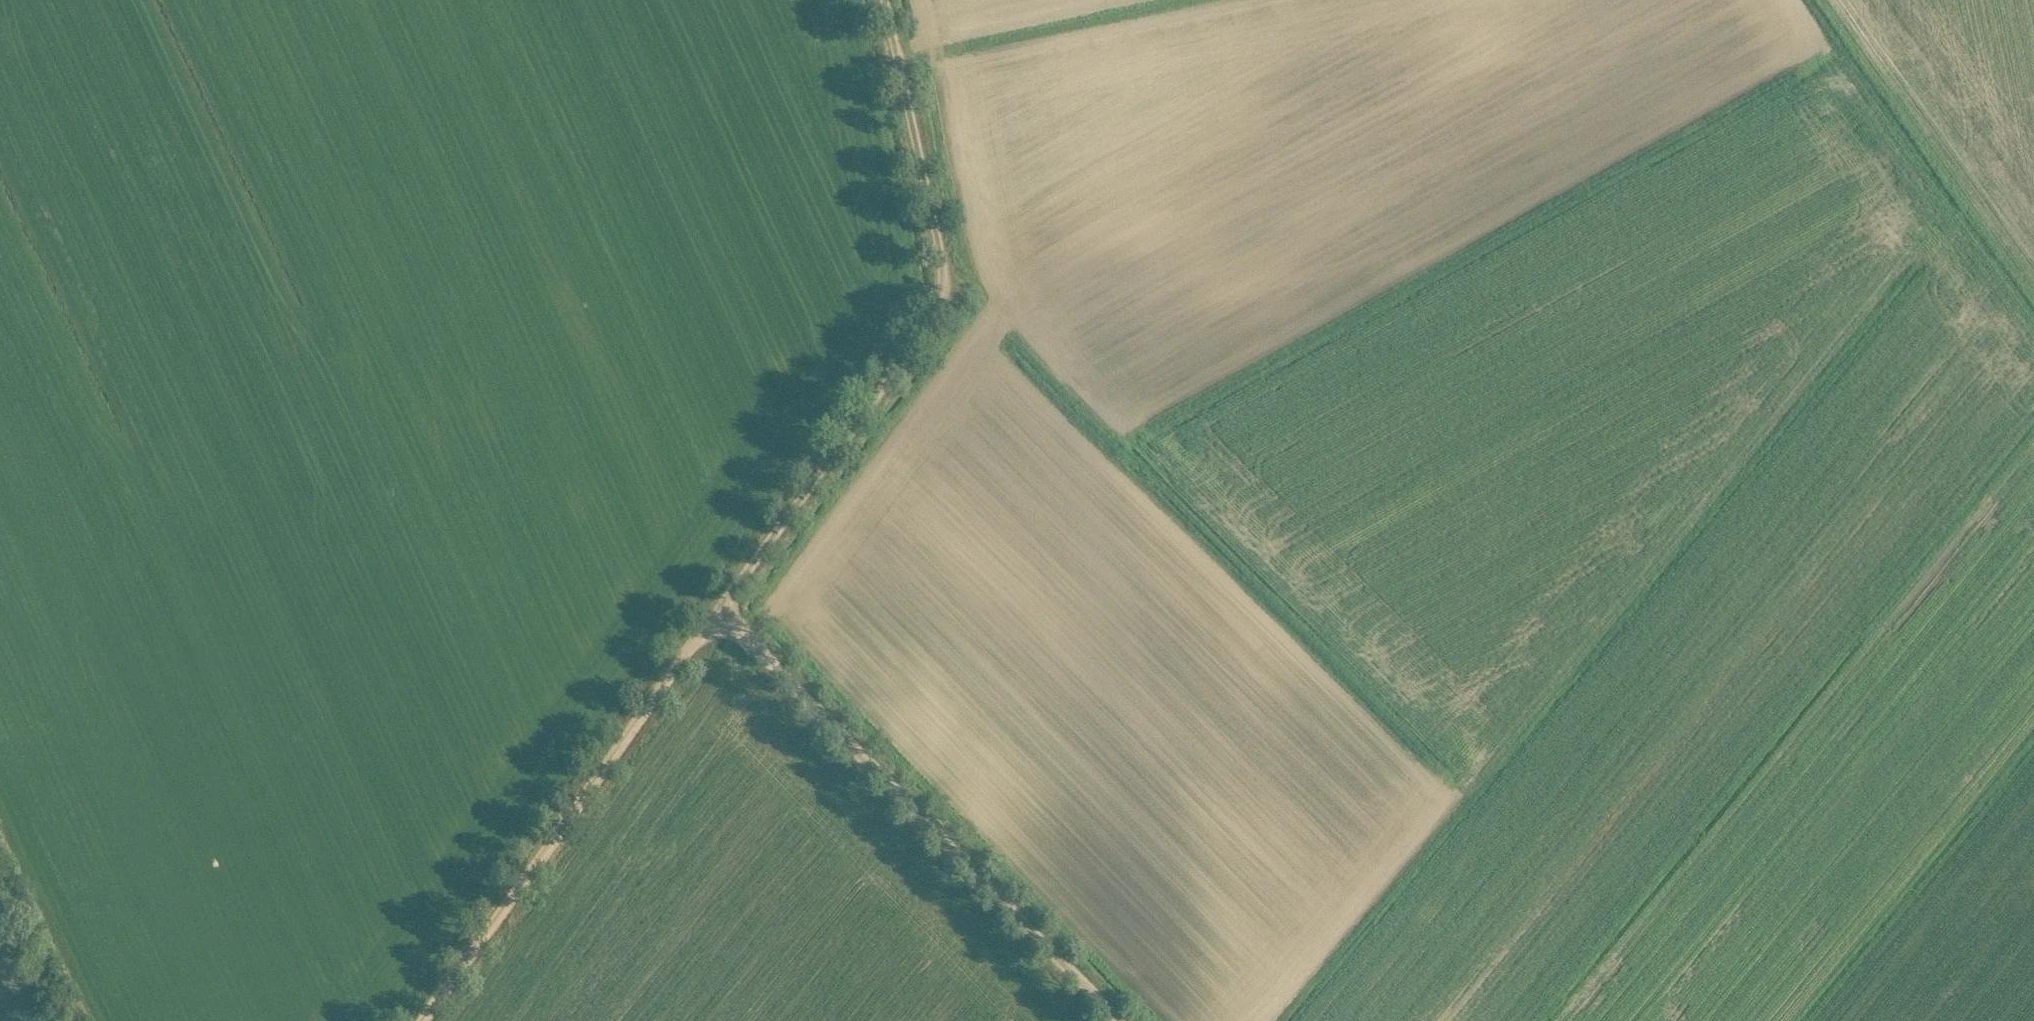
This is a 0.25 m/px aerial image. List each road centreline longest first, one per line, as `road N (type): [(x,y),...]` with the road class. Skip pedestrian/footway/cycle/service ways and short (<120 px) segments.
road 1 (track): [(720,614),(944,294),(885,0)]
road 2 (track): [(1120,1020),(720,614)]
road 3 (track): [(427,1020),(720,614)]

